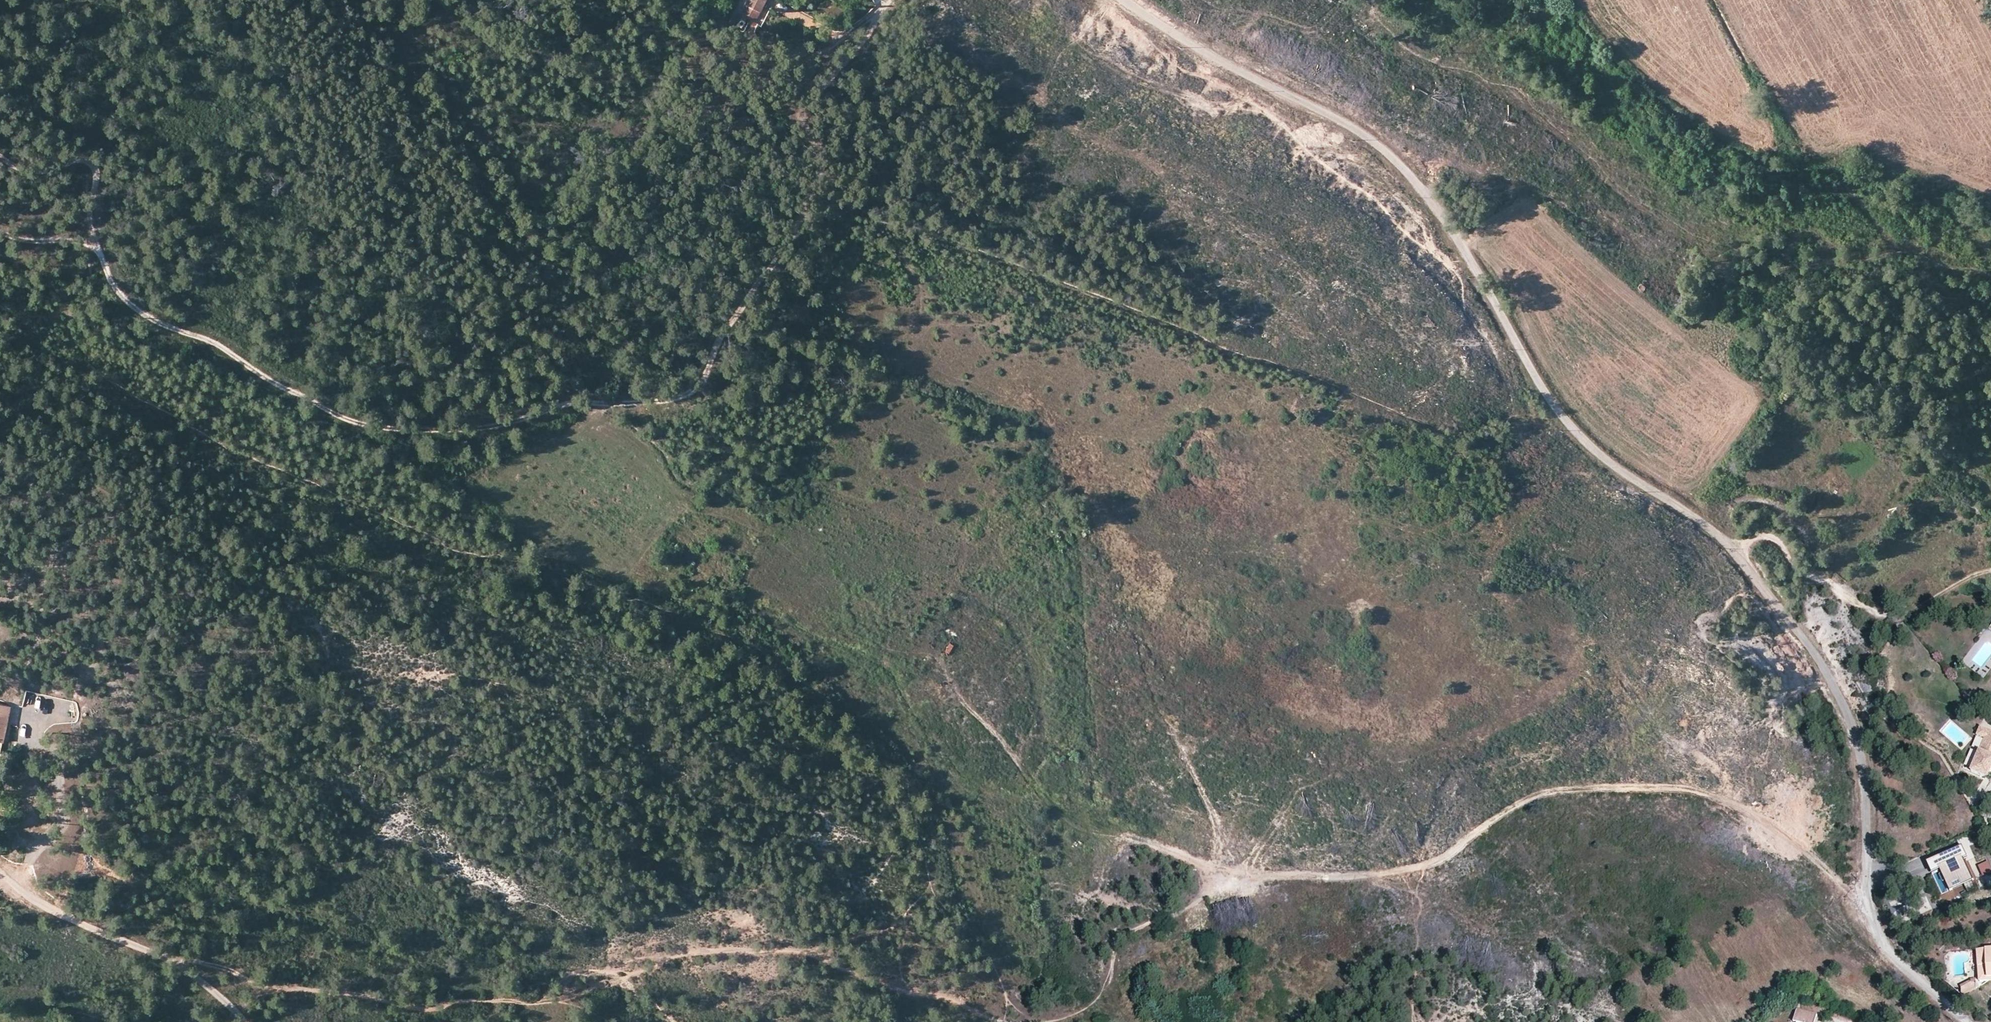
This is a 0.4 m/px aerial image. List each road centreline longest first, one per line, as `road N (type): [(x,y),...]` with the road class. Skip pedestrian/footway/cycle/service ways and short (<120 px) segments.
road 1 (track): [(894,0),(816,97),(814,133),(831,159),(828,204),(769,272),(710,378),(671,399),(578,404),(501,426),(356,429),(216,342),(167,331),(134,304),(92,241),(88,162),(38,172),(0,160)]
road 2 (track): [(1865,898),(1728,802),(1653,787),(1567,786),(1525,795),(1430,864),(1332,879),(1237,874),(1066,823),(924,649)]
road 3 (unclassified): [(1828,652),(1709,531),(1560,420),(1460,245),(1423,188),(1385,150),(1226,65),(1127,0)]
road 4 (residential): [(1966,1021),(1888,952),(1865,898),(1867,756),(1828,652)]
road 5 (track): [(1990,570),(1887,621),(1805,571),(1781,541),(1762,533),(1750,539),(1739,561)]
road 6 (unclassified): [(0,875),(52,909),(165,957),(244,1021)]

